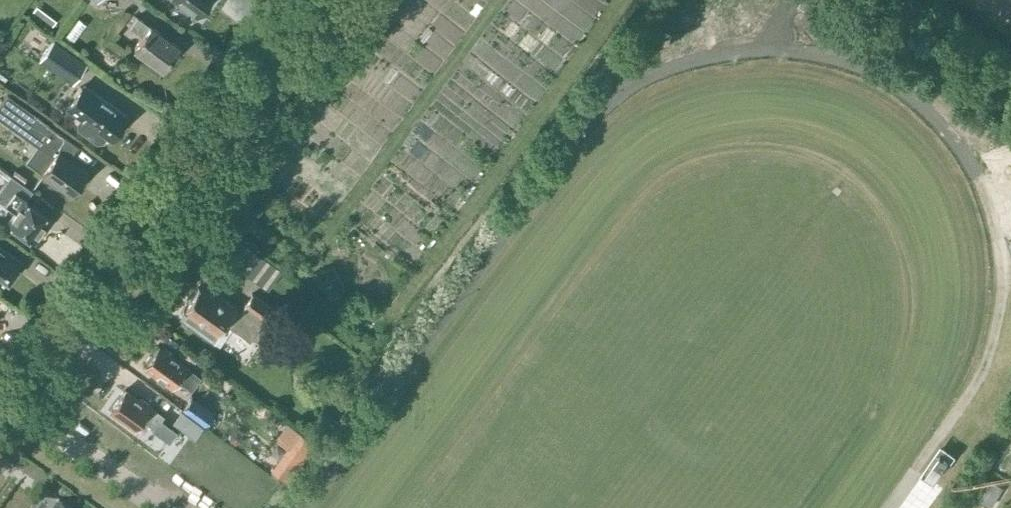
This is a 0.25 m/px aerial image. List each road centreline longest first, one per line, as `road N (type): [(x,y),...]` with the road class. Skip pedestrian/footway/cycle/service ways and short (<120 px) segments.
road 1 (secondary): [(0,411),(300,0)]
road 2 (track): [(330,231),(496,0)]

